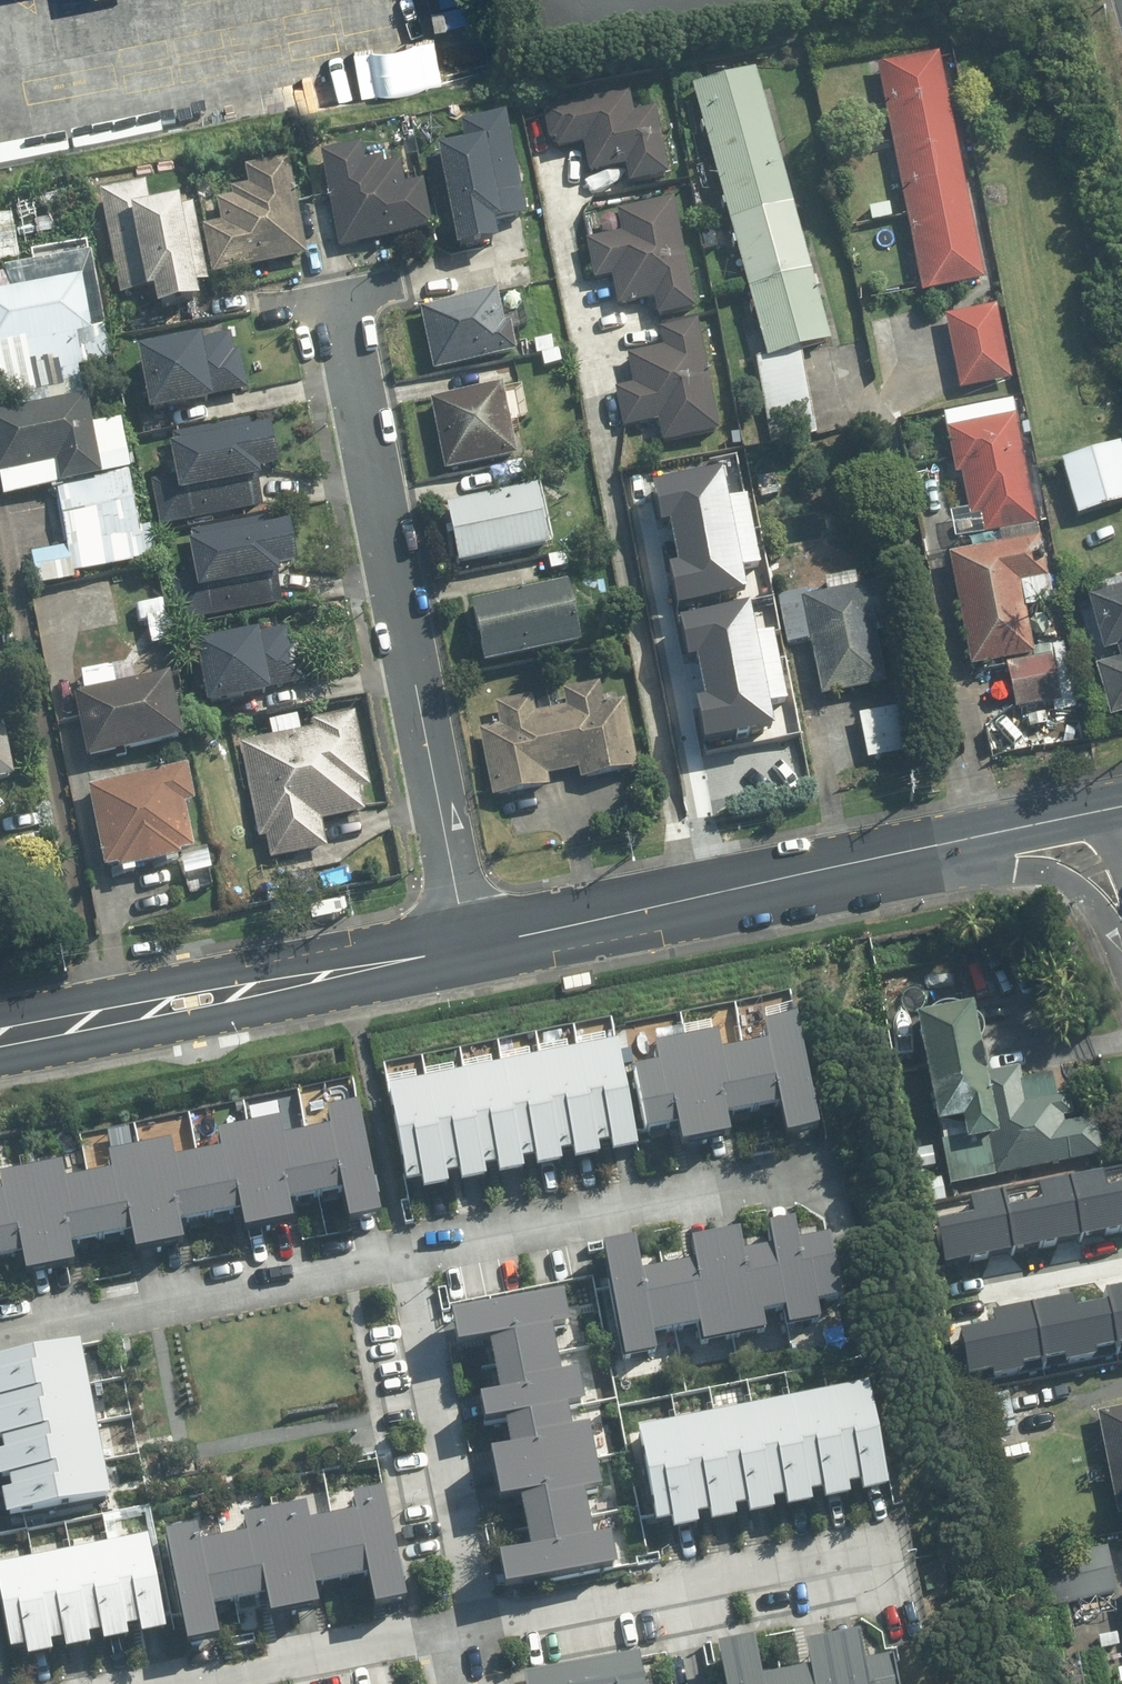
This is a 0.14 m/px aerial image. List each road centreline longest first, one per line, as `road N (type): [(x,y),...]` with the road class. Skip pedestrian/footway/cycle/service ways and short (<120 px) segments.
road 1 (residential): [(336,293),(463,945)]
road 2 (secondary): [(924,849),(463,945)]
road 3 (residential): [(0,1333),(399,1256)]
road 4 (residential): [(399,1256),(793,1175)]
road 5 (residential): [(399,1256),(475,1624)]
road 6 (residential): [(169,1683),(439,1631)]
road 7 (residential): [(1121,950),(1094,906),(1058,877),(924,849)]
road 8 (secondary): [(463,945),(259,988)]
road 9 (residential): [(475,1624),(670,1588)]
road 10 (secondary): [(1117,806),(924,849)]
road 11 (residential): [(670,1588),(853,1551)]
road 12 (secondary): [(121,1014),(165,981),(208,973),(259,988)]
road 13 (secondary): [(259,988),(218,1019),(176,1027),(121,1014)]
road 14 (secondary): [(121,1014),(0,1039)]

